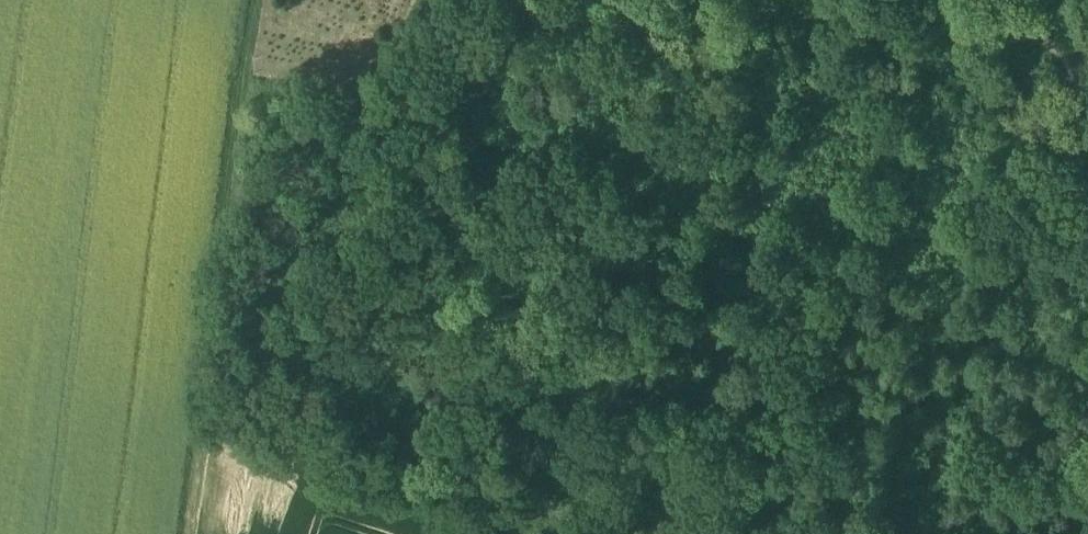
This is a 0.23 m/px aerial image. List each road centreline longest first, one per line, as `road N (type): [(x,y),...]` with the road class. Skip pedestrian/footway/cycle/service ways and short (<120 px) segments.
road 1 (track): [(264,0),(260,110),(210,533)]
road 2 (track): [(1087,61),(968,342),(901,533)]
road 3 (track): [(927,0),(1087,59)]

